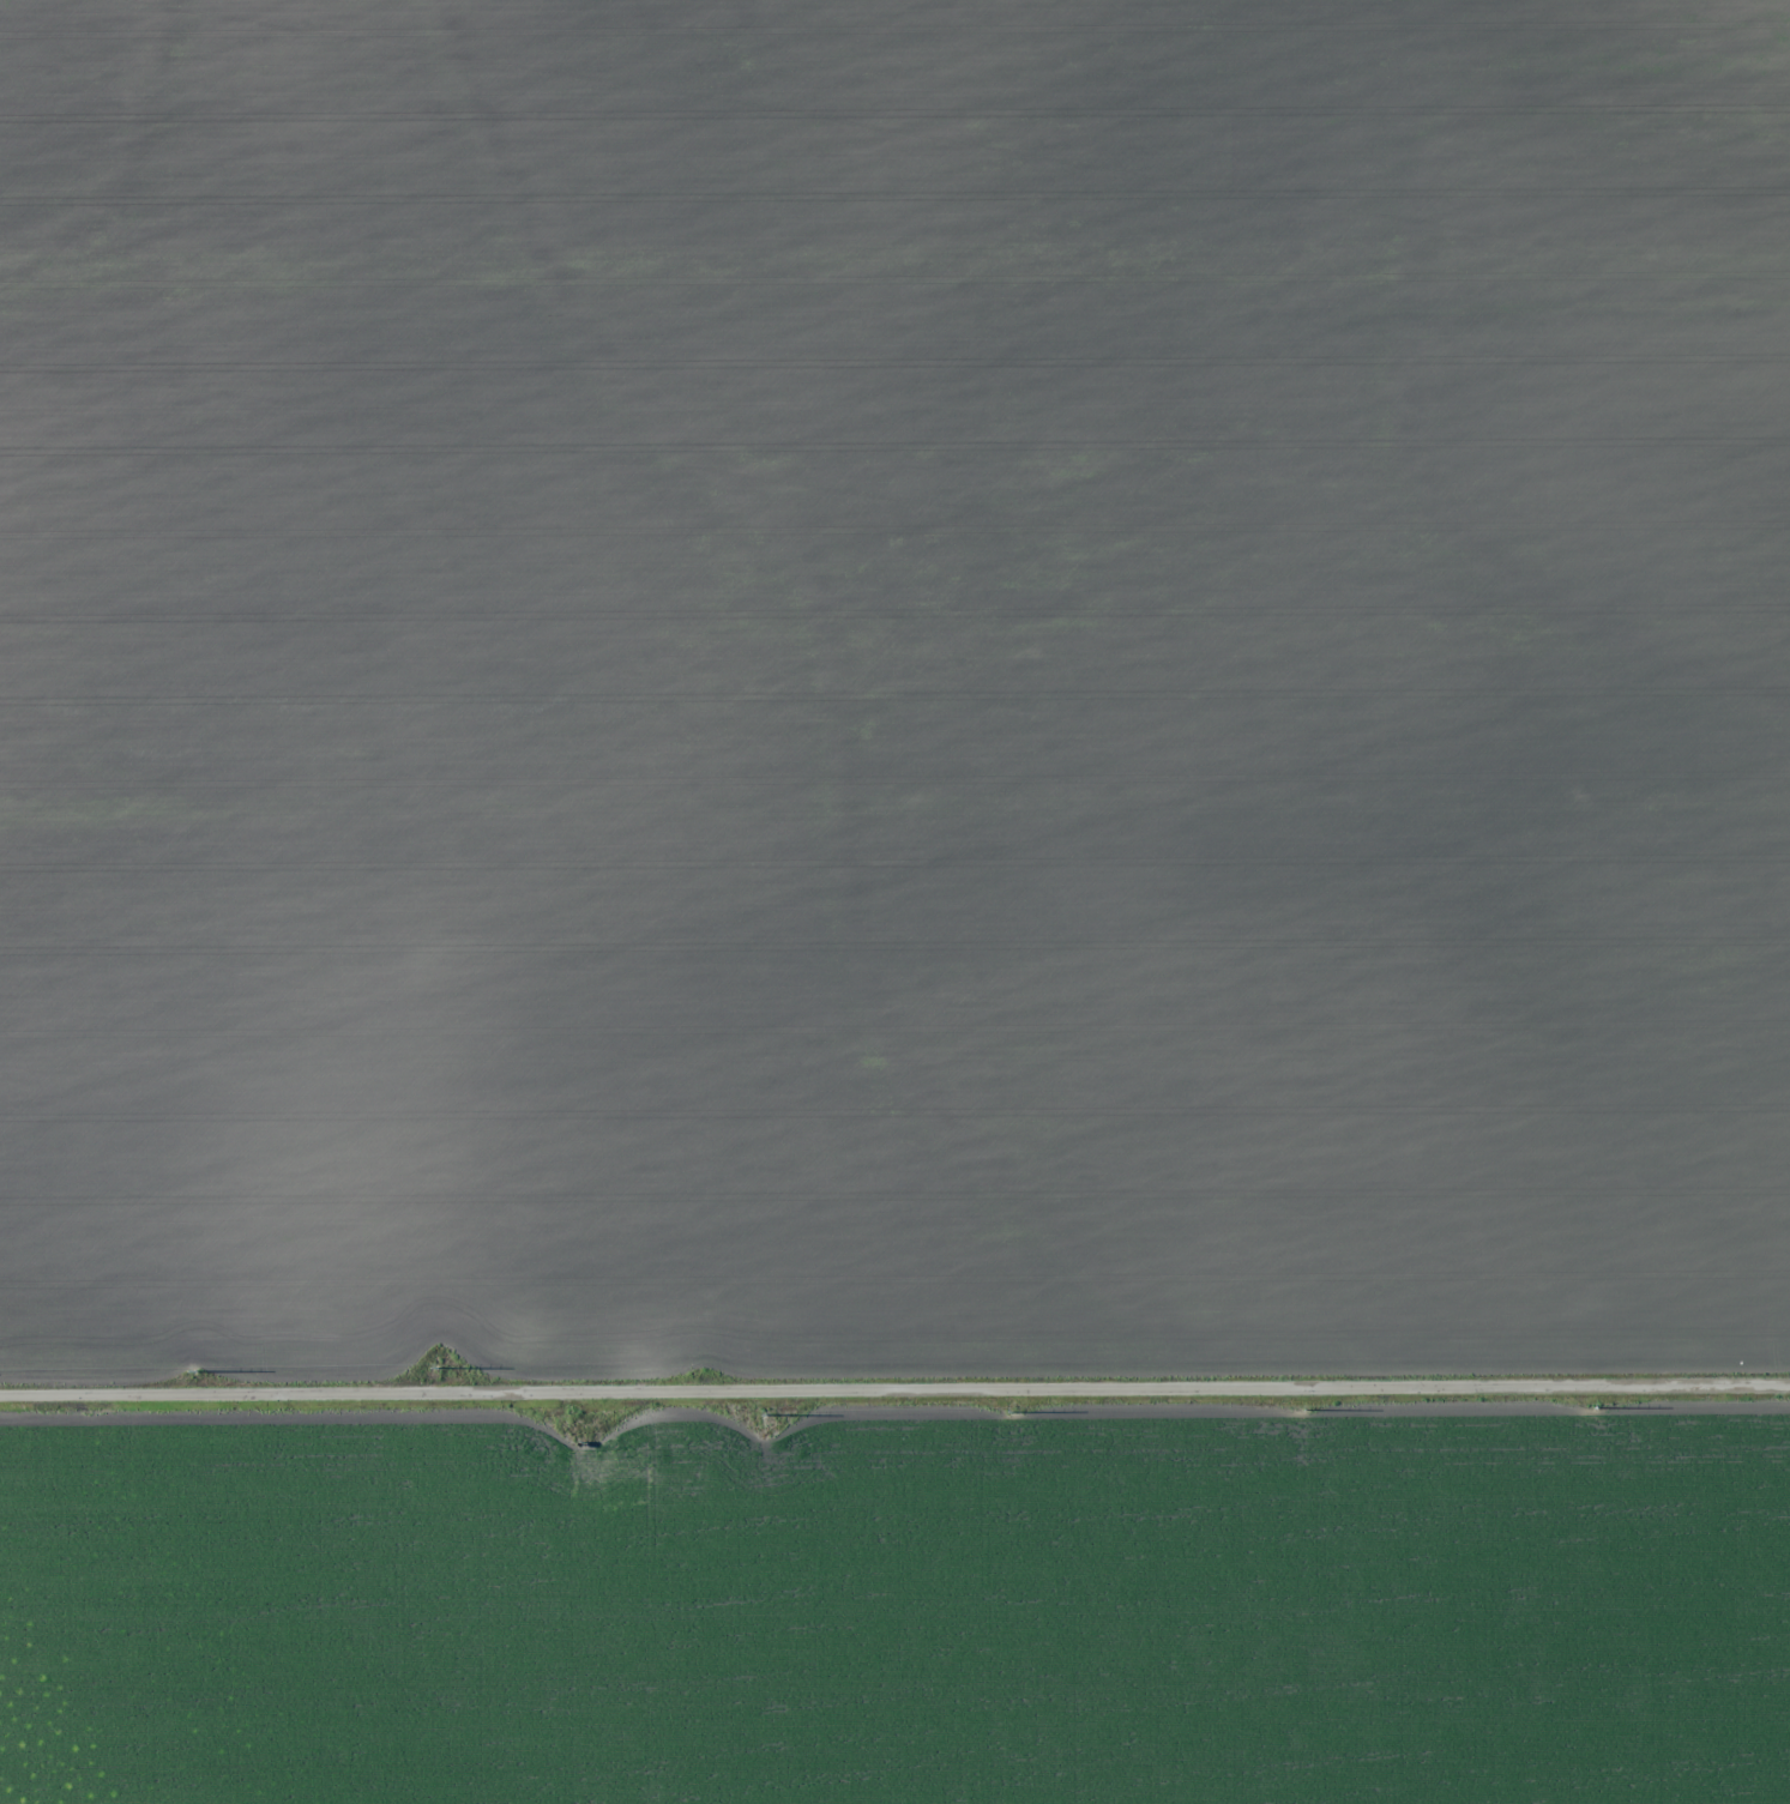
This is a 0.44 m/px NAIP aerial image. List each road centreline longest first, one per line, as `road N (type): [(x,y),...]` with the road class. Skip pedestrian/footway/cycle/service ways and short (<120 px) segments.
road 1 (residential): [(0,1402),(1789,1388)]

